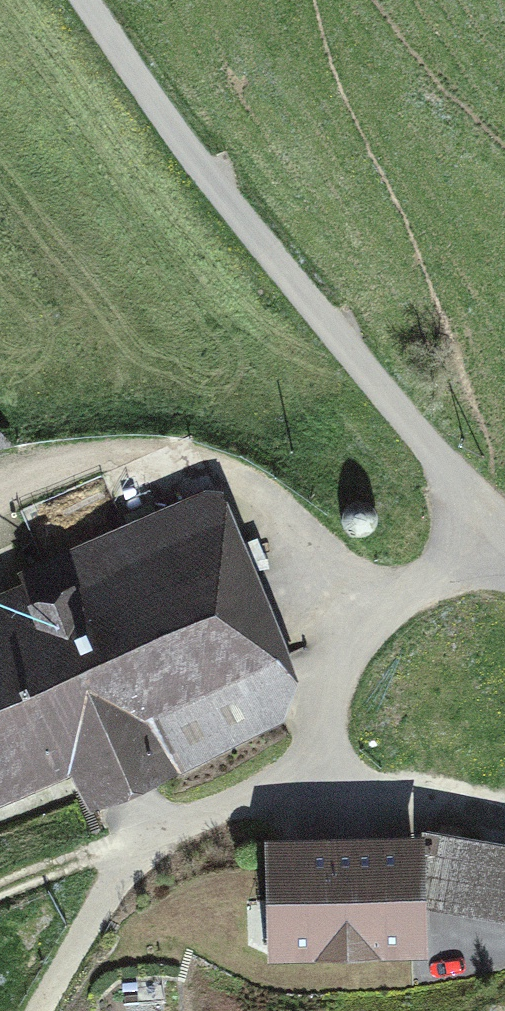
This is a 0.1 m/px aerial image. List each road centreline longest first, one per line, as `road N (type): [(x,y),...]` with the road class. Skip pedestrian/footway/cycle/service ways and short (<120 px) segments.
road 1 (unclassified): [(83,0),(269,254),(427,444),(504,523)]
road 2 (track): [(499,518),(379,607),(357,636),(329,700),(316,791),(504,825)]
road 3 (track): [(379,607),(273,505),(211,470),(111,454),(0,490)]
road 4 (track): [(33,1010),(148,834),(238,803),(316,791)]
road 5 (track): [(148,834),(0,889)]

